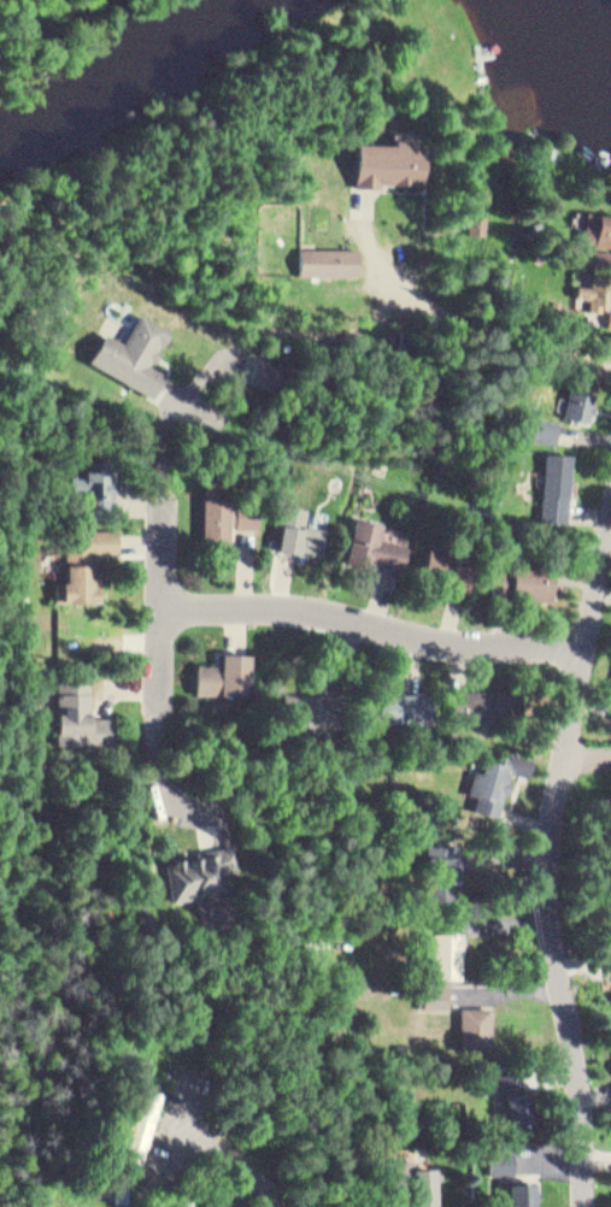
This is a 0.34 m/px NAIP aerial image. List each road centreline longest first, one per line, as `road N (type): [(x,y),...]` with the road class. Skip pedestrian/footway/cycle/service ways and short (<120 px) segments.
road 1 (residential): [(585,1206),(583,1054),(563,977),(571,755),(610,513)]
road 2 (residential): [(584,650),(175,601)]
road 3 (residential): [(170,487),(175,601),(165,694),(174,784)]

